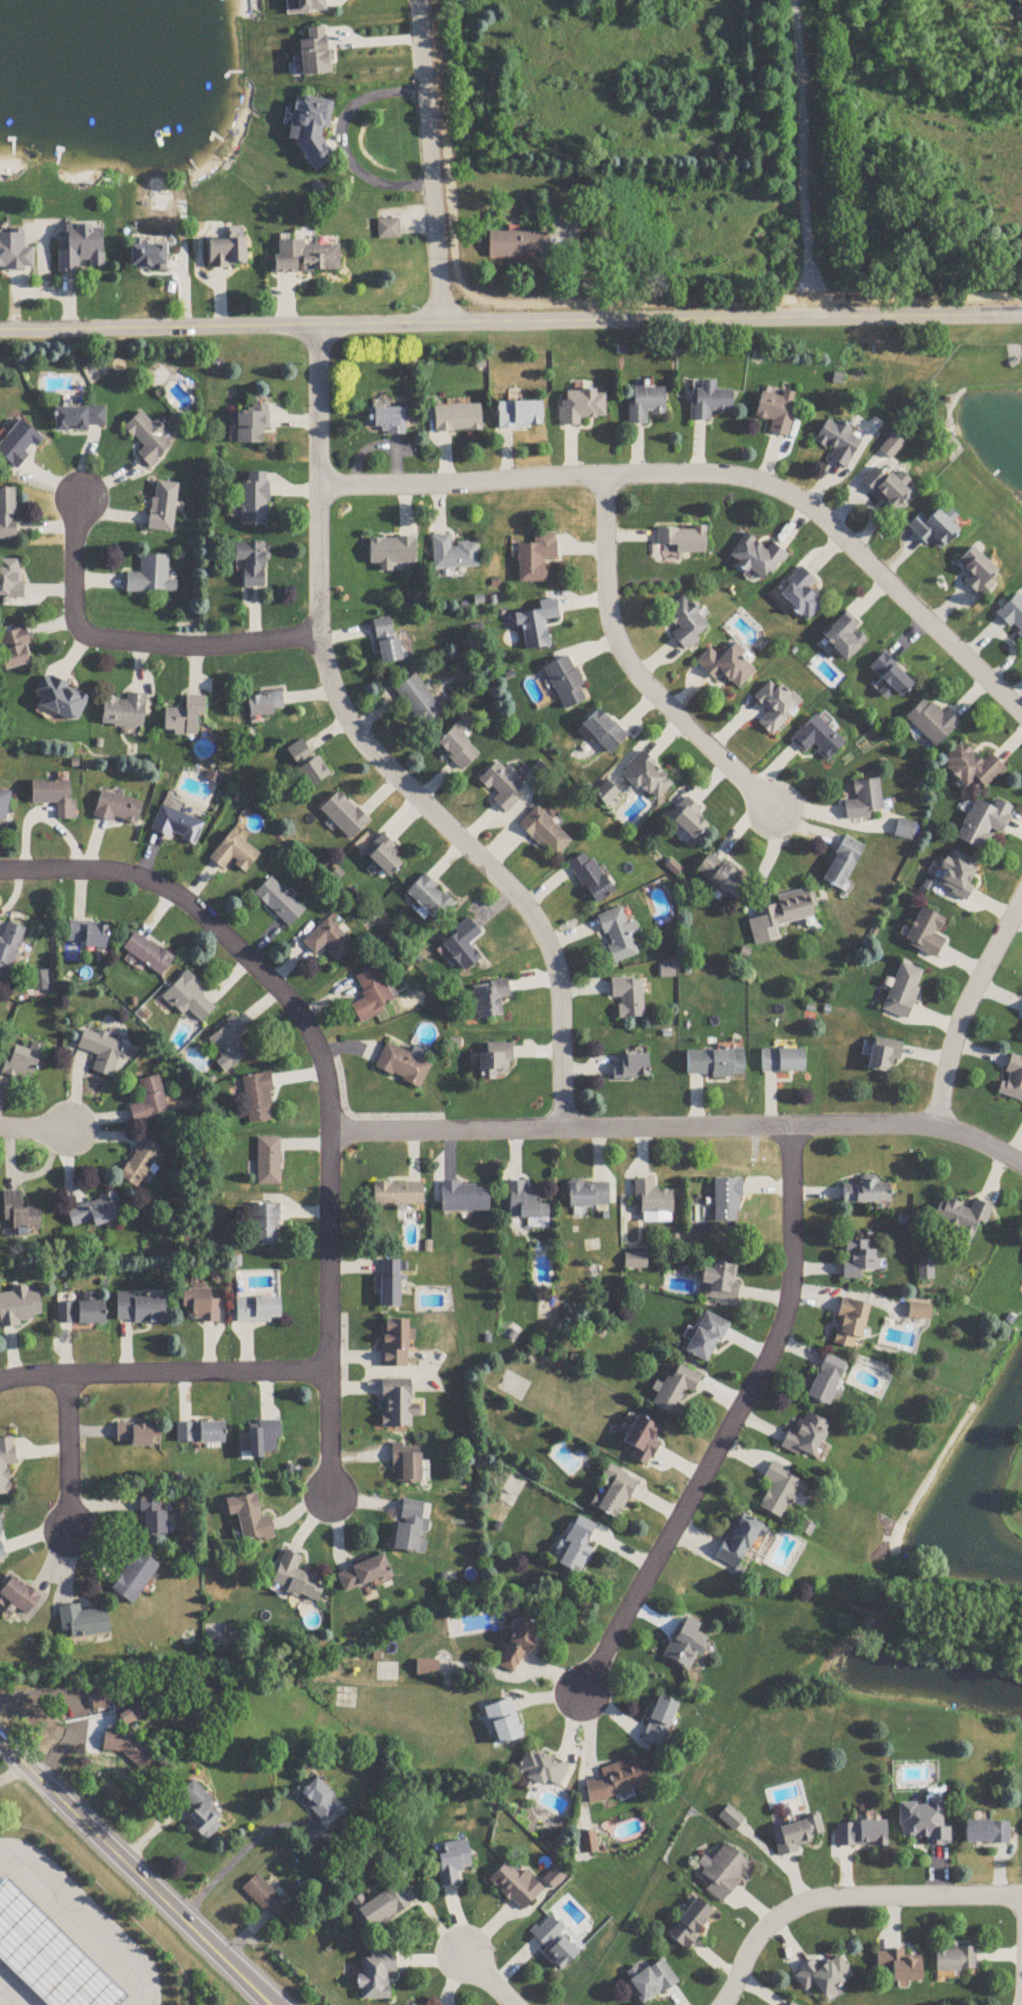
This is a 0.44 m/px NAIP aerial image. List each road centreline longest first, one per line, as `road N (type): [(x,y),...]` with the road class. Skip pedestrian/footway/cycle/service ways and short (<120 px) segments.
road 1 (residential): [(0,331),(1021,315)]
road 2 (residential): [(563,1129),(560,990),(545,941),(515,895),(358,737),(326,666),(319,325)]
road 3 (residential): [(0,873),(115,873),(164,887),(226,938),(301,1021),(327,1097),(333,1501)]
road 4 (residential): [(322,490),(607,475),(742,479),(828,525),(1021,717)]
road 5 (residential): [(328,1134),(936,1128),(1021,1168)]
road 6 (residential): [(789,1127),(793,1247),(782,1323),(583,1696)]
road 7 (residential): [(607,475),(610,612),(619,645),(644,684),(772,810)]
road 8 (residential): [(320,634),(194,649),(93,640),(75,608),(81,499)]
road 9 (tertiary): [(267,2004),(0,1744)]
road 10 (residential): [(1021,1897),(811,1903),(764,1931),(724,2004)]
road 11 (residential): [(330,1372),(0,1381)]
road 12 (residential): [(439,324),(423,0)]
road 13 (residential): [(1021,897),(957,1024),(936,1128)]
road 14 (residential): [(67,1376),(70,1535)]

